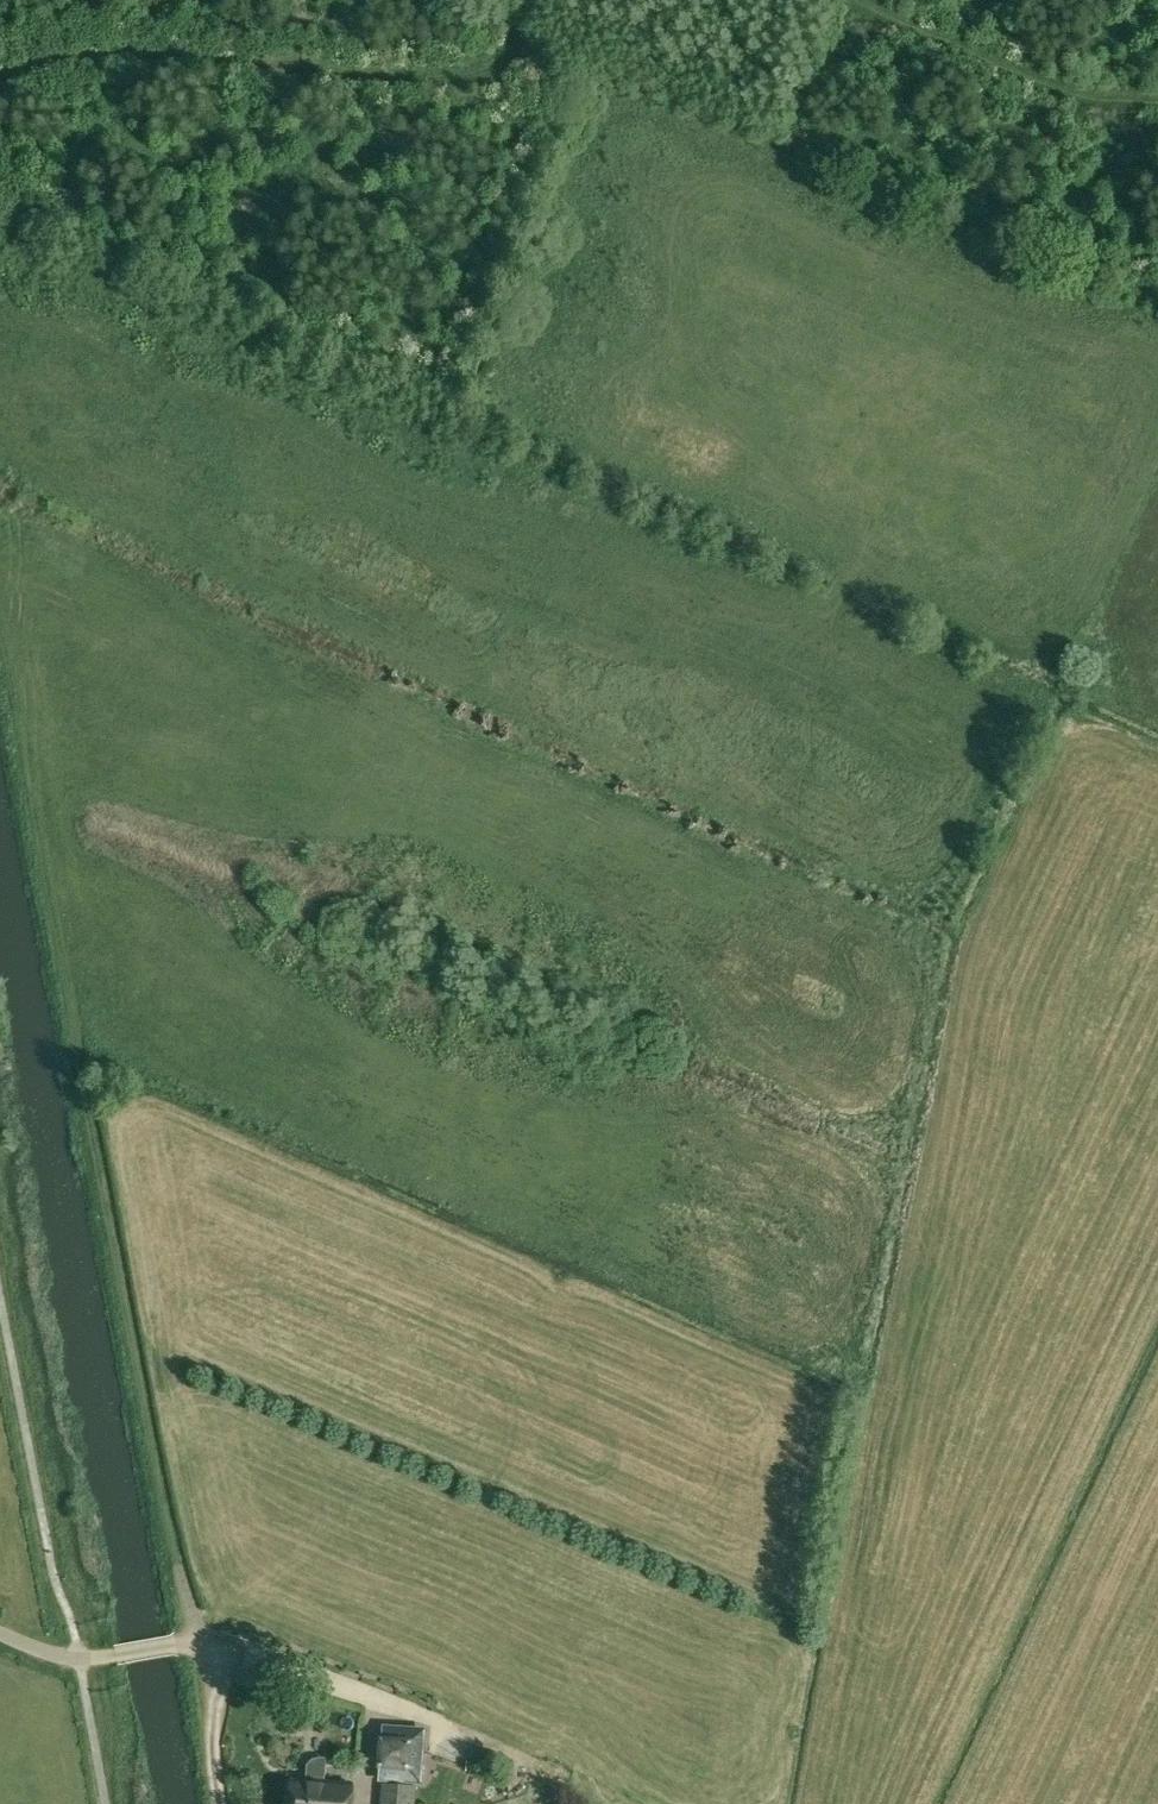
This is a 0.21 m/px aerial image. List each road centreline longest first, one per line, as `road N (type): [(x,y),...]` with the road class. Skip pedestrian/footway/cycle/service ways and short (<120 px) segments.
road 1 (unclassified): [(555,1780),(264,1654),(189,1643)]
road 2 (unclassified): [(0,1635),(49,1658),(79,1659),(189,1643)]

